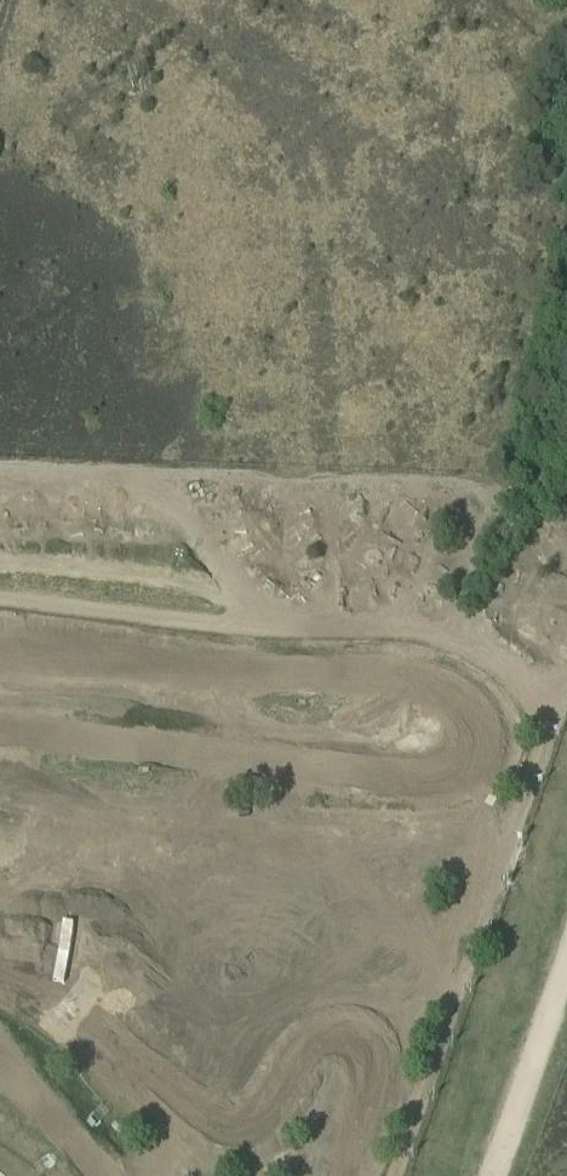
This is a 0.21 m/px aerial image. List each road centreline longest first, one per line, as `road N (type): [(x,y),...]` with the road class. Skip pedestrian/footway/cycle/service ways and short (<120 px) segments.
road 1 (track): [(566,951),(491,1175)]

